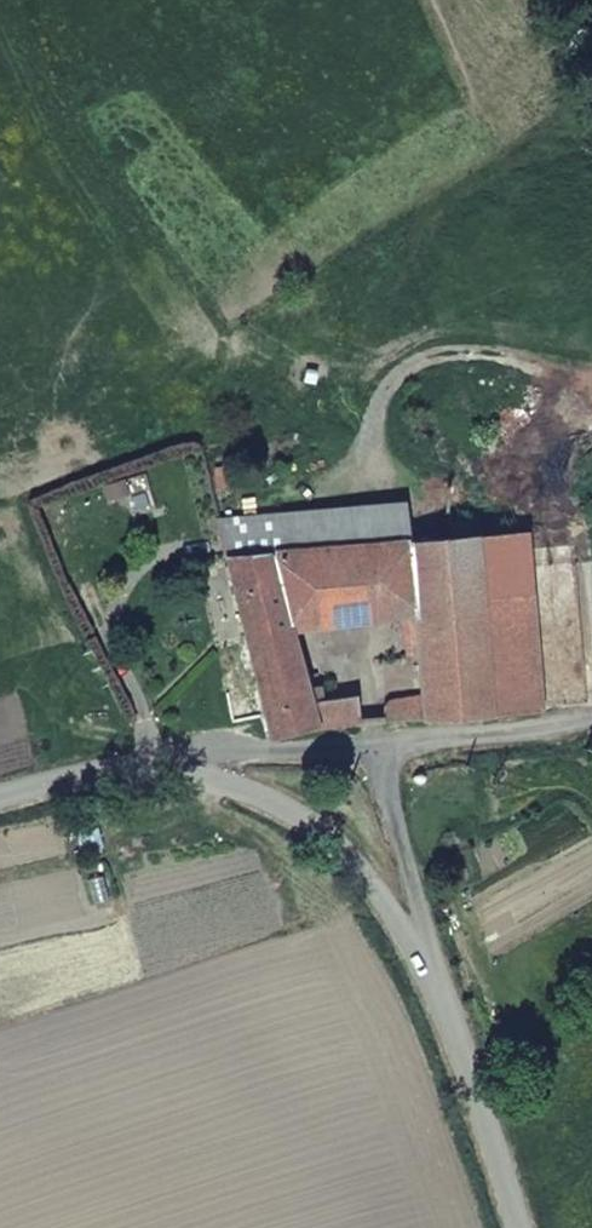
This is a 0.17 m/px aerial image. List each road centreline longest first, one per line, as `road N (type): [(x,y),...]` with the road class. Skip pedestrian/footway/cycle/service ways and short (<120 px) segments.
road 1 (unclassified): [(437,990),(398,917),(352,860),(280,804),(217,779),(150,768)]
road 2 (unclassified): [(517,1227),(437,990)]
road 3 (unclassified): [(379,747),(437,990)]
road 4 (unclassified): [(379,747),(150,768)]
road 5 (unclassified): [(591,719),(379,747)]
road 6 (unclassified): [(150,768),(0,798)]

